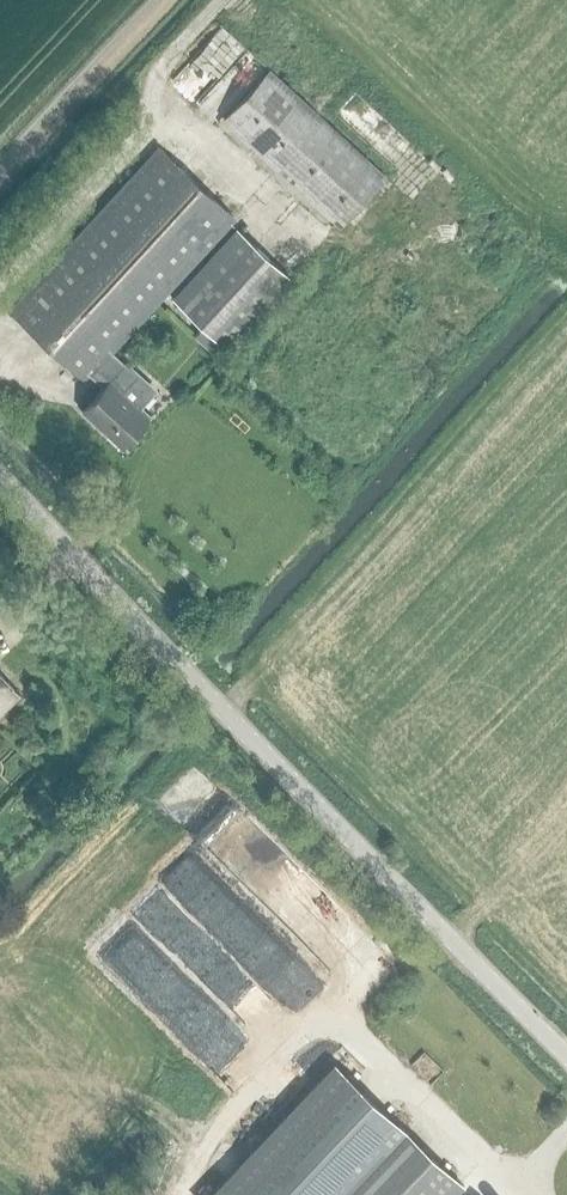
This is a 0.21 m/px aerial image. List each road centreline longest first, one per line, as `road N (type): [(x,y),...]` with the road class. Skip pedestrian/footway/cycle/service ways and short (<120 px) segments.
road 1 (tertiary): [(566,1056),(0,482)]

